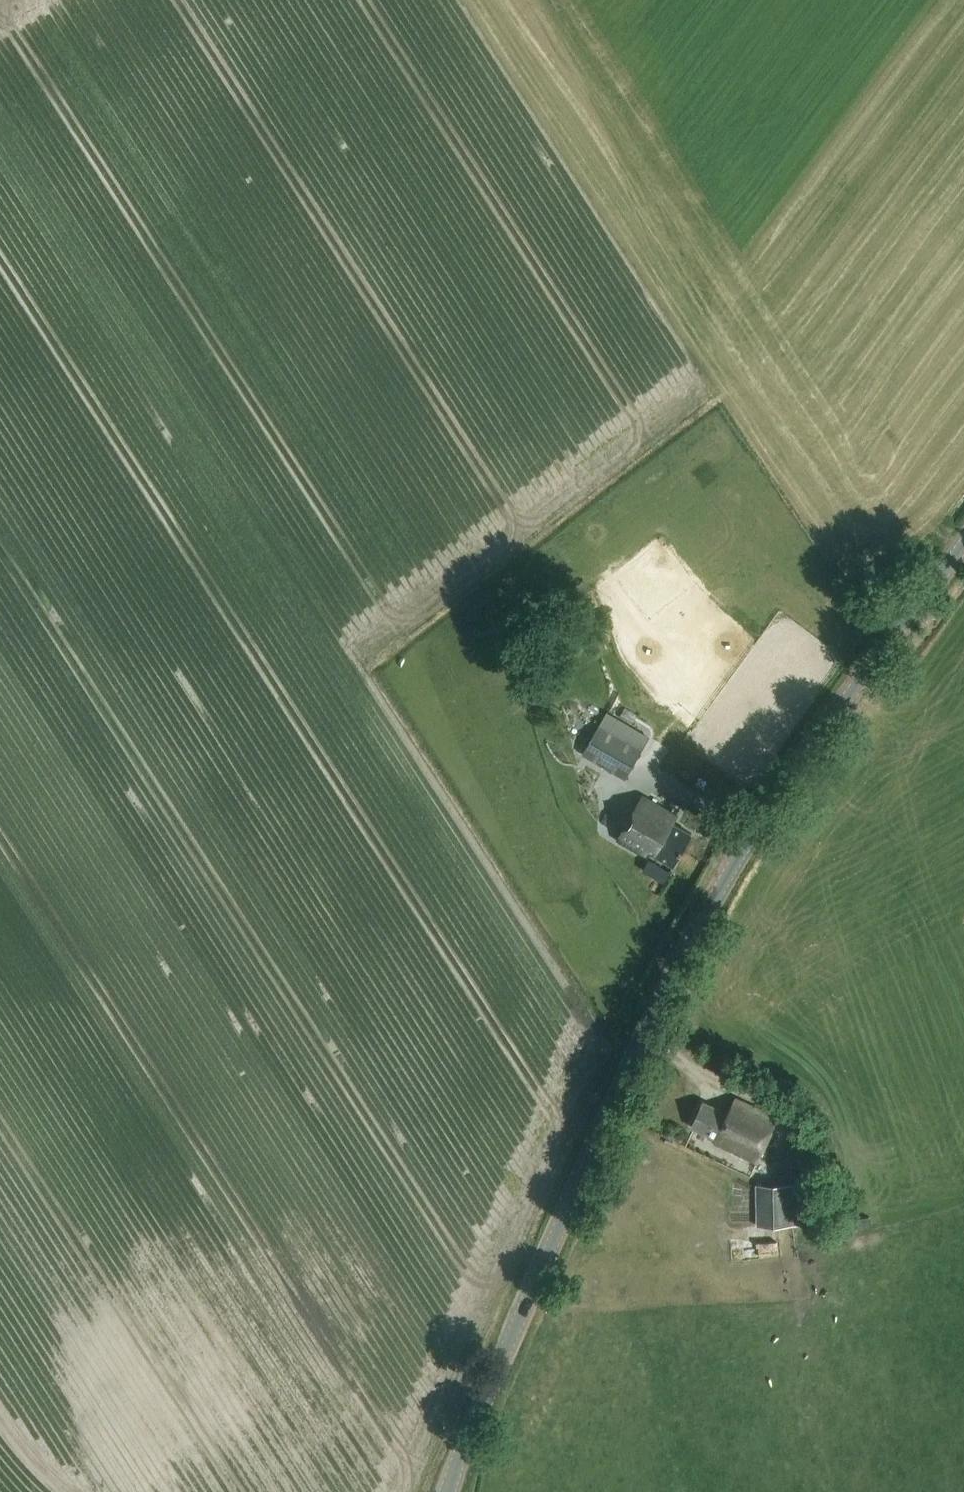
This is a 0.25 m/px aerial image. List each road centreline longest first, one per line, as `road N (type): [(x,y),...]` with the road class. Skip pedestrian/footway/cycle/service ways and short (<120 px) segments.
road 1 (tertiary): [(447,1491),(578,1183),(712,902),(829,721),(963,543)]

